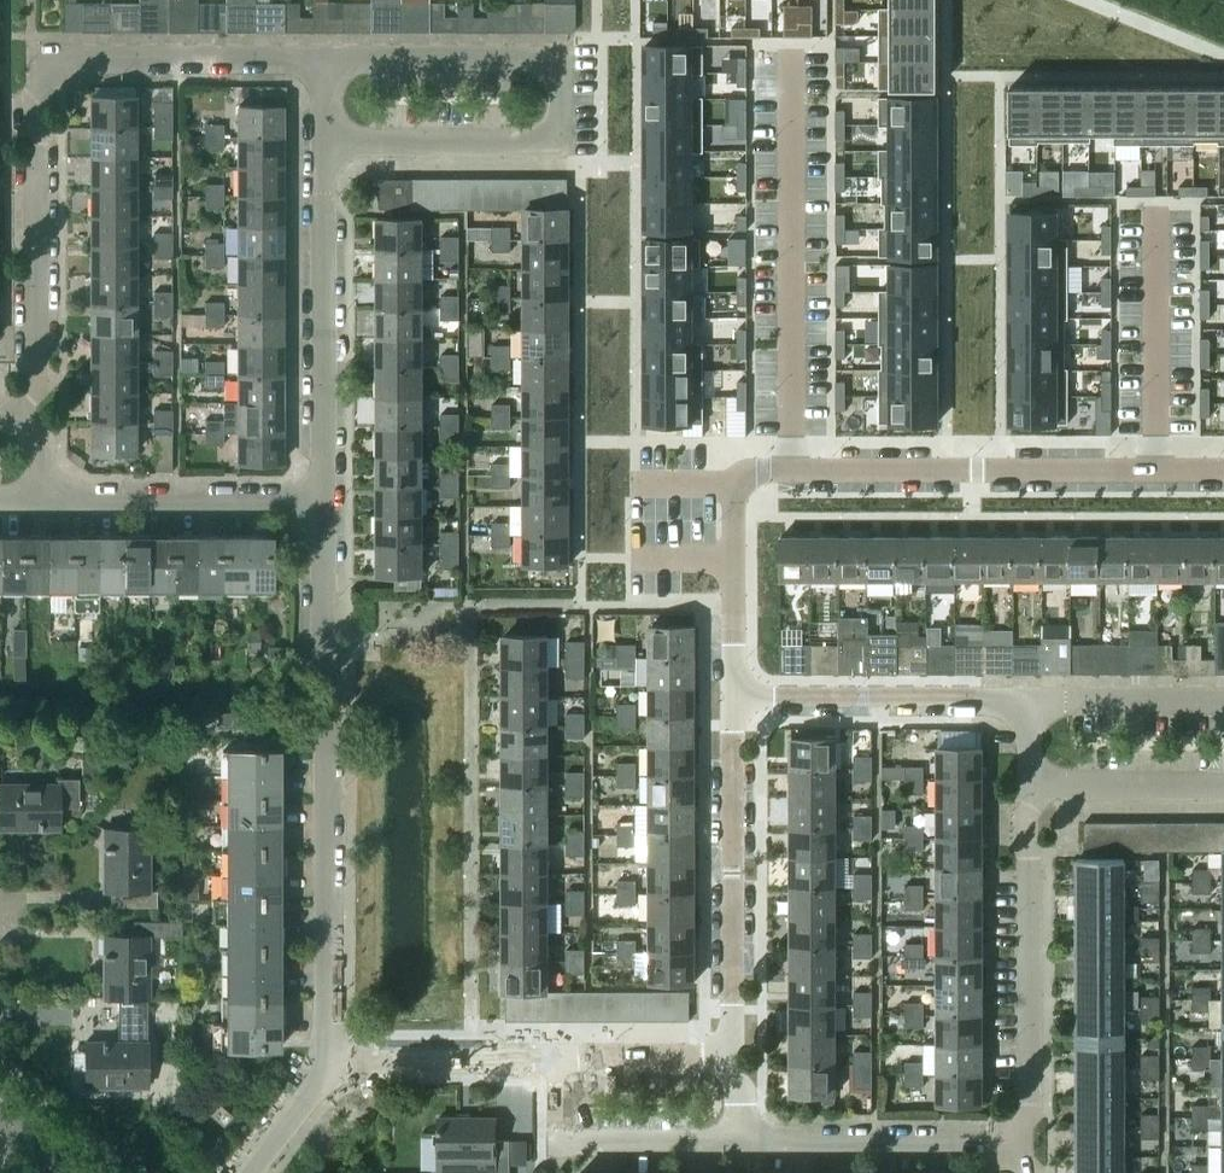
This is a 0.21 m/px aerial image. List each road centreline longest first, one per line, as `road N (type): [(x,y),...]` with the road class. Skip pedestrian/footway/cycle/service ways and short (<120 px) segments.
road 1 (residential): [(15,419),(36,384),(38,62),(326,61)]
road 2 (residential): [(326,61),(566,60),(566,144),(327,145)]
road 3 (residential): [(330,1060),(323,498)]
road 4 (residential): [(735,482),(758,469),(791,468),(1223,470)]
road 5 (residential): [(735,697),(733,1062)]
road 6 (residential): [(1031,1144),(1026,783)]
road 7 (residential): [(323,498),(327,145)]
road 8 (residential): [(735,697),(1025,706)]
road 9 (residential): [(741,1142),(1031,1144)]
road 10 (residential): [(43,497),(323,498)]
road 11 (residential): [(557,1062),(557,1144),(741,1142)]
road 12 (residential): [(330,1060),(557,1062)]
road 13 (residential): [(735,482),(735,697)]
road 14 (residential): [(1025,706),(1223,707)]
road 15 (residential): [(1223,783),(1026,783)]
road 16 (residential): [(557,1062),(733,1062)]
road 17 (unclassified): [(247,1172),(330,1060)]

